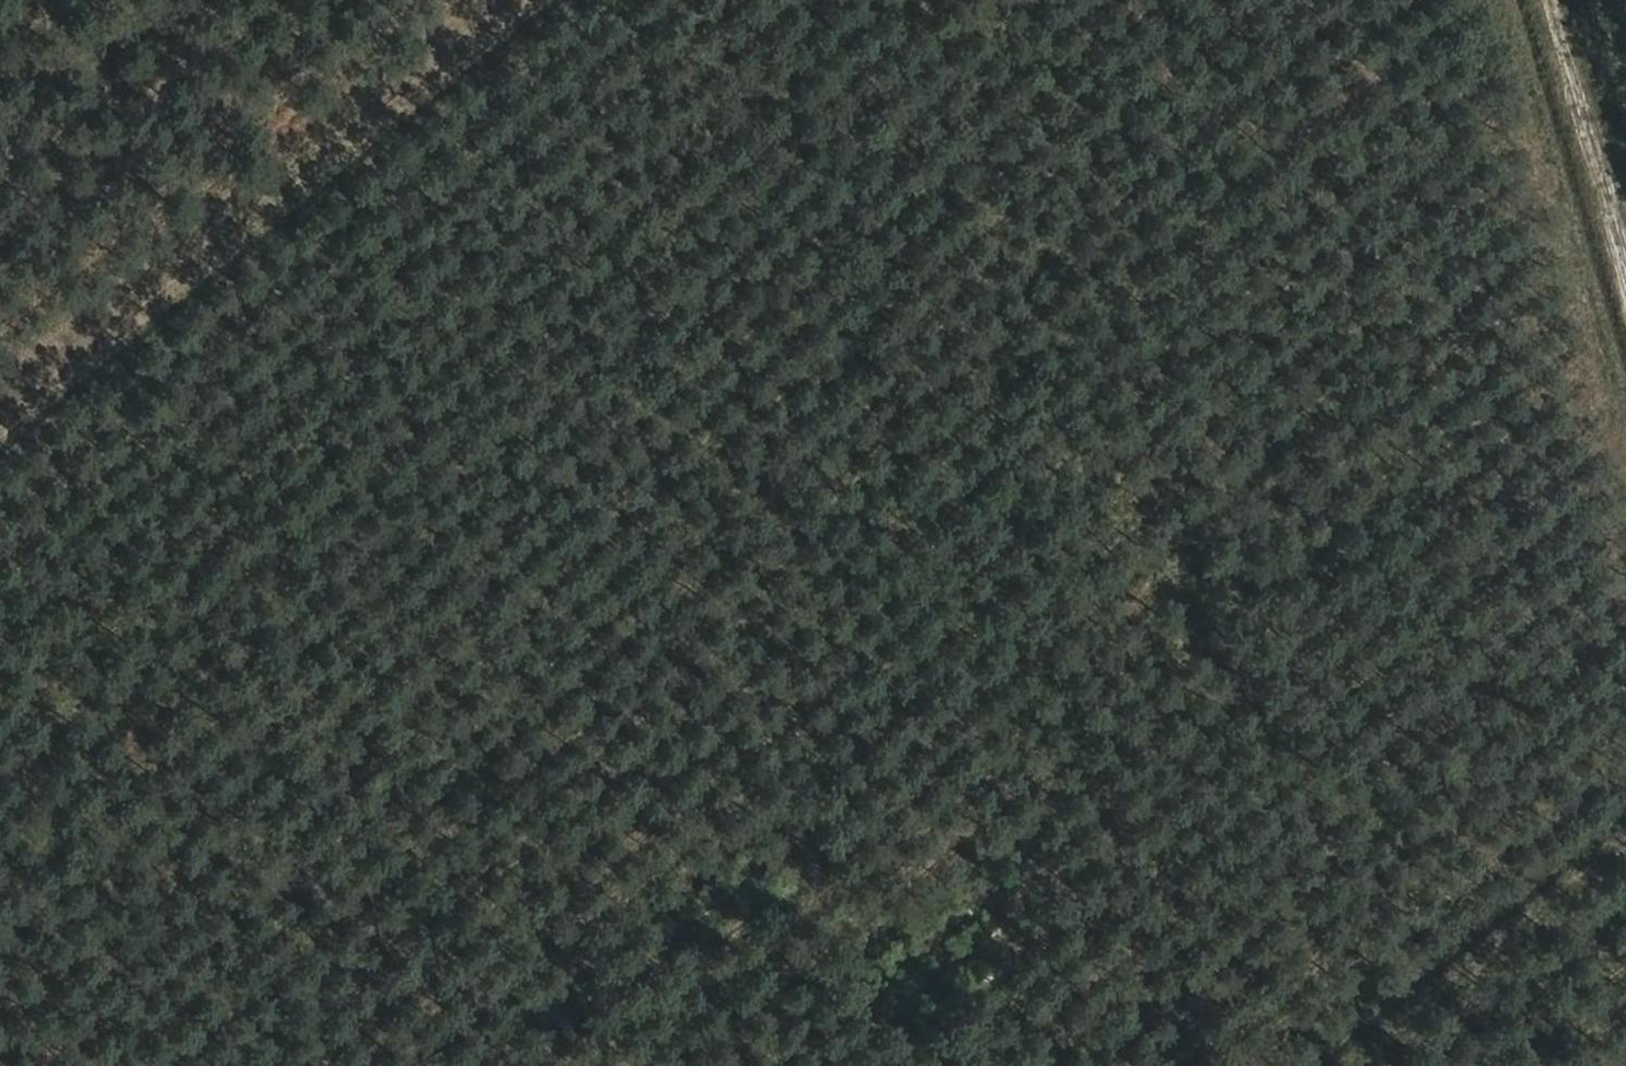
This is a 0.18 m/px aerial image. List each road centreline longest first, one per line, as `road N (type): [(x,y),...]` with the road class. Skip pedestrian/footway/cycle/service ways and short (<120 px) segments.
road 1 (track): [(1625,178),(1574,0)]

